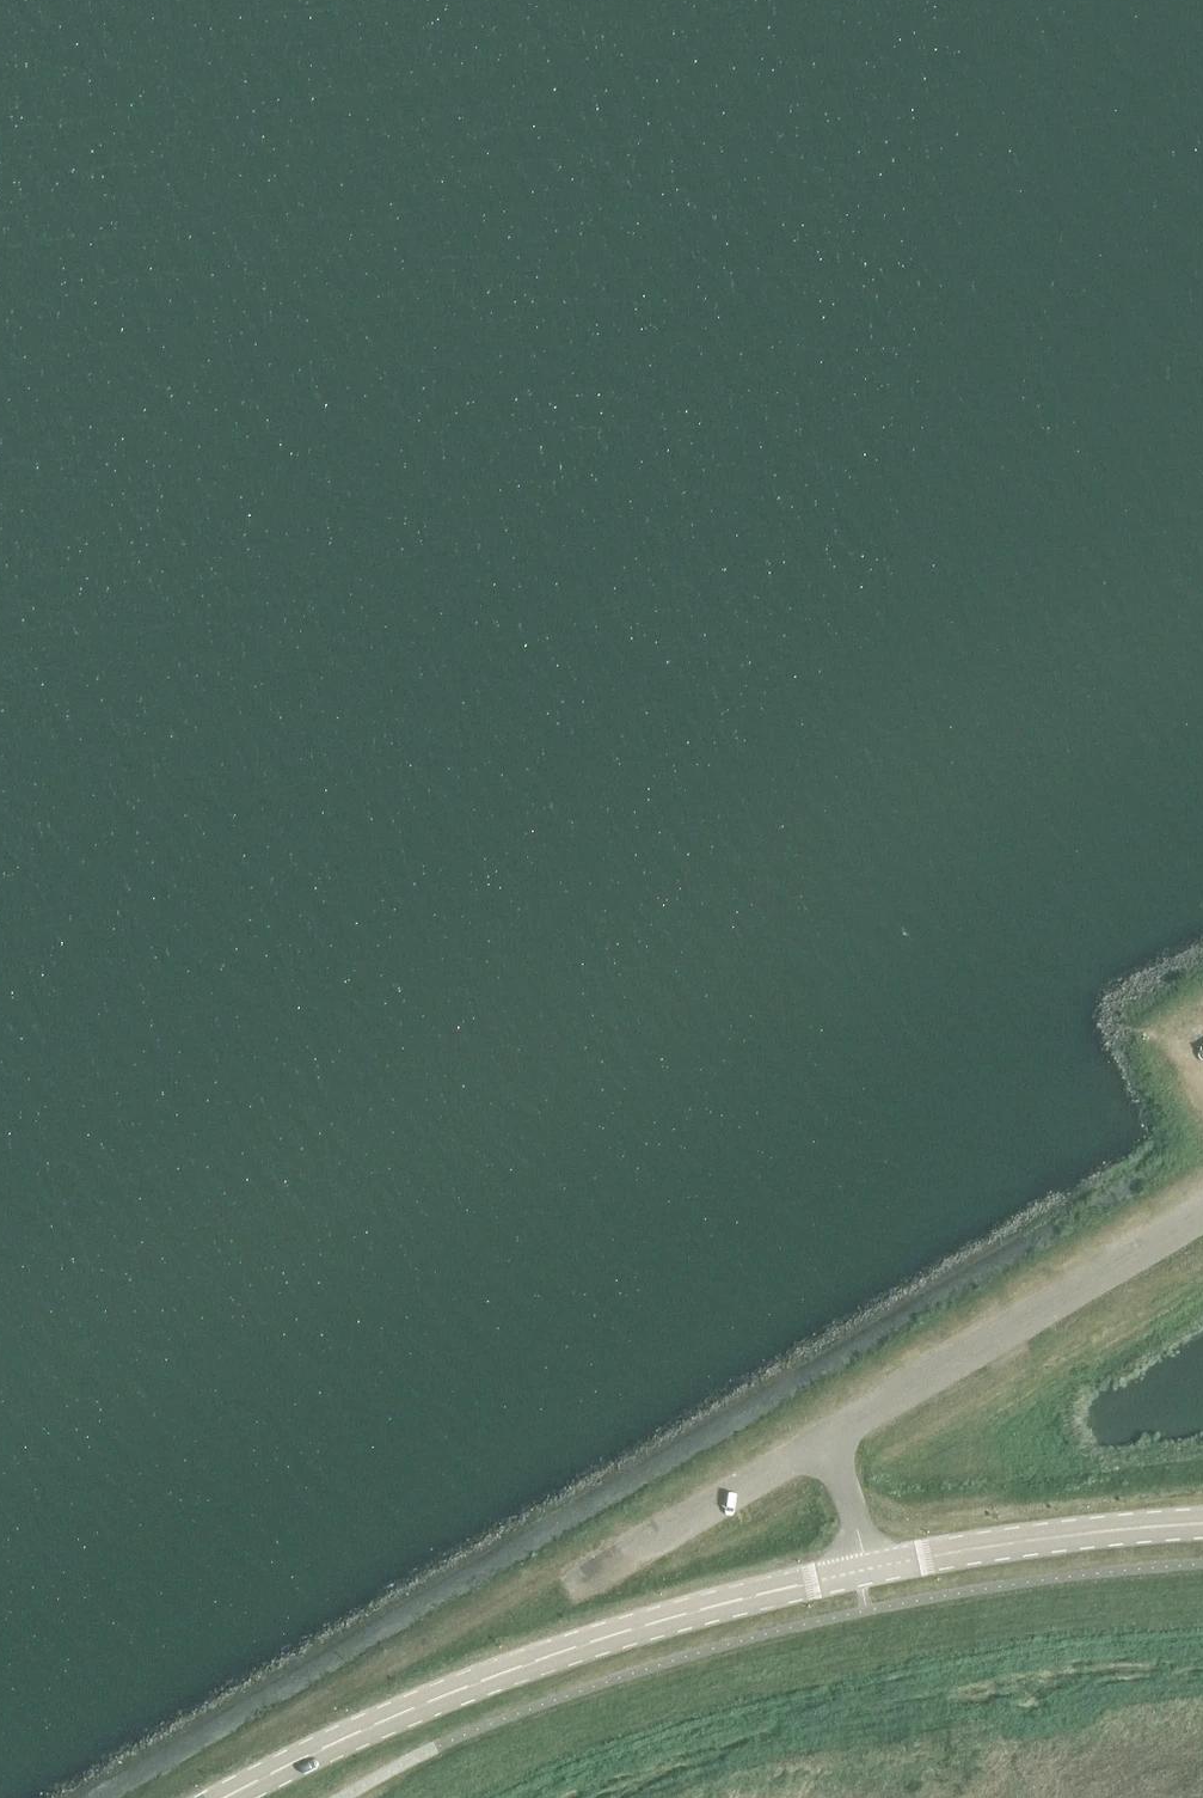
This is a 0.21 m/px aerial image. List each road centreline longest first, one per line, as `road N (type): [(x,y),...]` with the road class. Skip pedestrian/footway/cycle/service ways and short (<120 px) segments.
road 1 (secondary): [(222,1797),(588,1635),(859,1570)]
road 2 (unclassified): [(828,1439),(1202,1217)]
road 3 (secondary): [(1202,1521),(1013,1539),(859,1570)]
road 4 (unclassified): [(574,1589),(828,1439)]
road 5 (unclassified): [(859,1570),(828,1439)]

